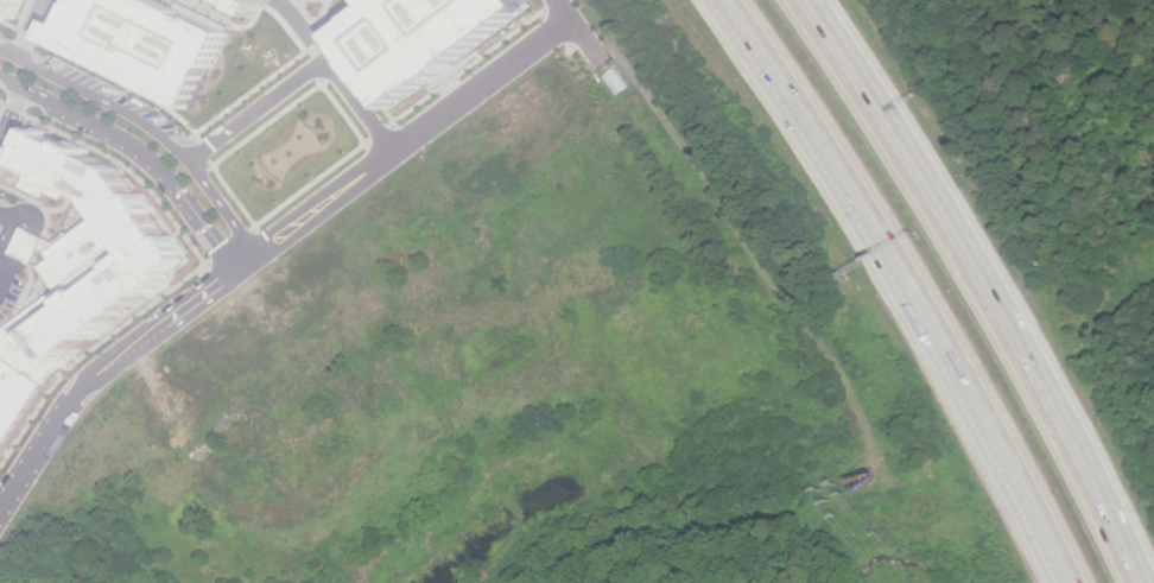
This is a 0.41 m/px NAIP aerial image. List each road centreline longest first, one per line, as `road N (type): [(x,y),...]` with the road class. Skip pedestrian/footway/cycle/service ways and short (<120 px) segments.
road 1 (residential): [(0,516),(69,406),(96,378),(573,23)]
road 2 (motorway): [(721,0),(932,328),(1068,582)]
road 3 (motorway): [(1145,582),(1010,325),(825,31)]
road 4 (track): [(871,467),(863,418),(841,368),(624,55),(602,58)]
road 5 (residential): [(247,262),(242,236),(175,141),(118,103),(0,47)]
road 6 (residential): [(394,154),(328,59),(192,161)]
road 7 (residential): [(0,81),(138,151),(173,185)]

